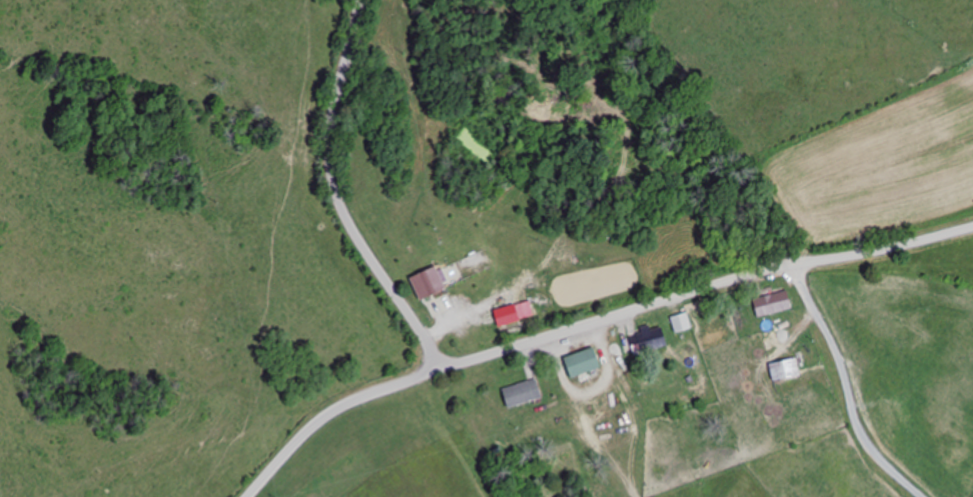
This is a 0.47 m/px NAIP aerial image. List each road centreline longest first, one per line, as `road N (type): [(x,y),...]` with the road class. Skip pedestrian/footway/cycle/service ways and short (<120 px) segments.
road 1 (residential): [(245,496),(318,420),(361,396),(765,268),(972,225)]
road 2 (residential): [(444,368),(354,232),(332,177),(329,135),(360,0)]
road 3 (residential): [(791,265),(862,440),(921,496)]

